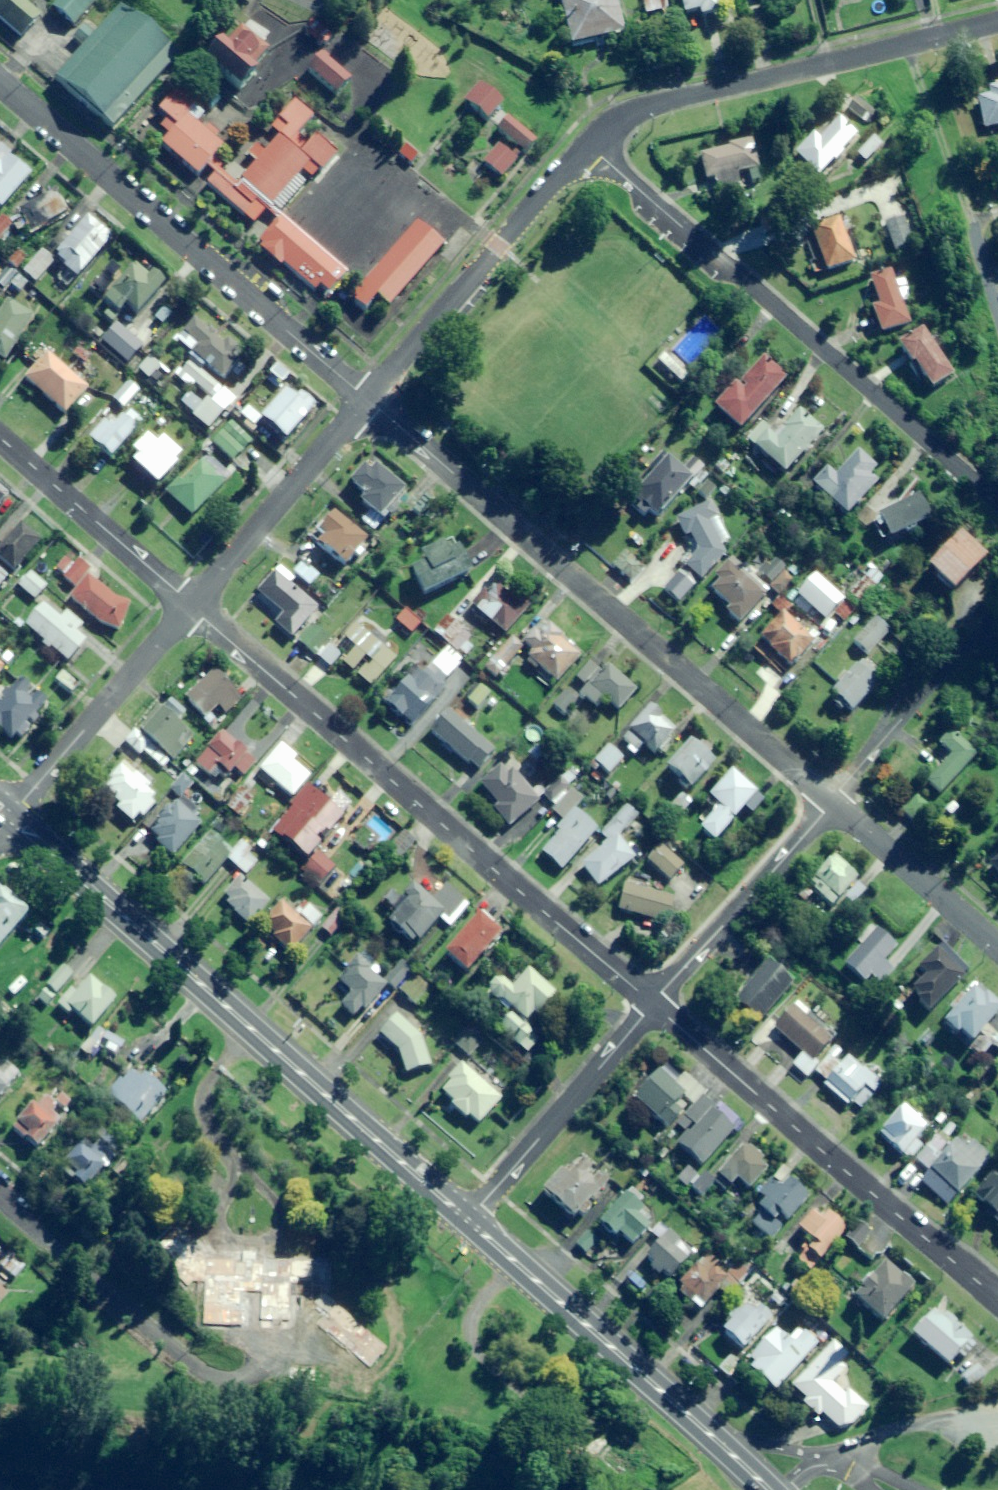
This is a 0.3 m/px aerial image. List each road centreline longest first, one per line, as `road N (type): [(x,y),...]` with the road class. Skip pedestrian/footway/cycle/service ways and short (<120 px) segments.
road 1 (residential): [(366,400),(832,800)]
road 2 (residential): [(653,1005),(192,605)]
road 3 (trunk): [(467,1218),(11,818)]
road 4 (residential): [(997,500),(589,146)]
road 5 (residential): [(0,82),(366,400)]
road 6 (residential): [(997,1298),(653,1005)]
road 7 (tertiary): [(589,146),(615,119),(997,20)]
road 8 (trunk): [(771,1489),(467,1218)]
road 9 (tertiary): [(366,400),(589,146)]
road 10 (residential): [(653,1005),(467,1218)]
road 11 (tertiary): [(11,818),(192,605)]
road 12 (residential): [(832,800),(653,1005)]
road 13 (tertiary): [(192,605),(366,400)]
road 14 (residential): [(195,1366),(0,1189)]
road 15 (residential): [(997,602),(832,800)]
road 16 (tertiary): [(192,605),(0,438)]
road 17 (residential): [(832,800),(997,946)]

